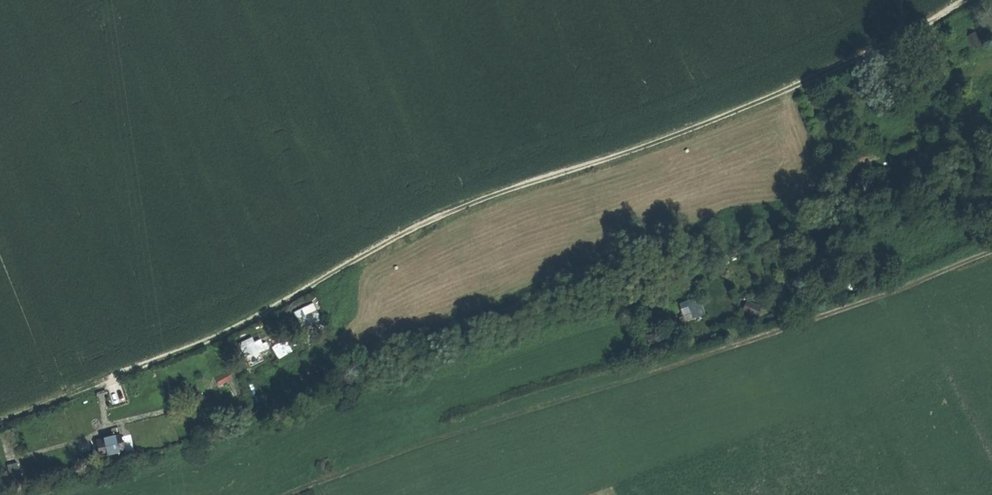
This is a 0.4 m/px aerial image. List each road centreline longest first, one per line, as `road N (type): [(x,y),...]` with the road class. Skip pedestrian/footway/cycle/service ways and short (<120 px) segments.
road 1 (track): [(0,422),(226,332),(465,202),(743,108),(878,52),(964,0)]
road 2 (track): [(991,254),(836,315),(285,494)]

